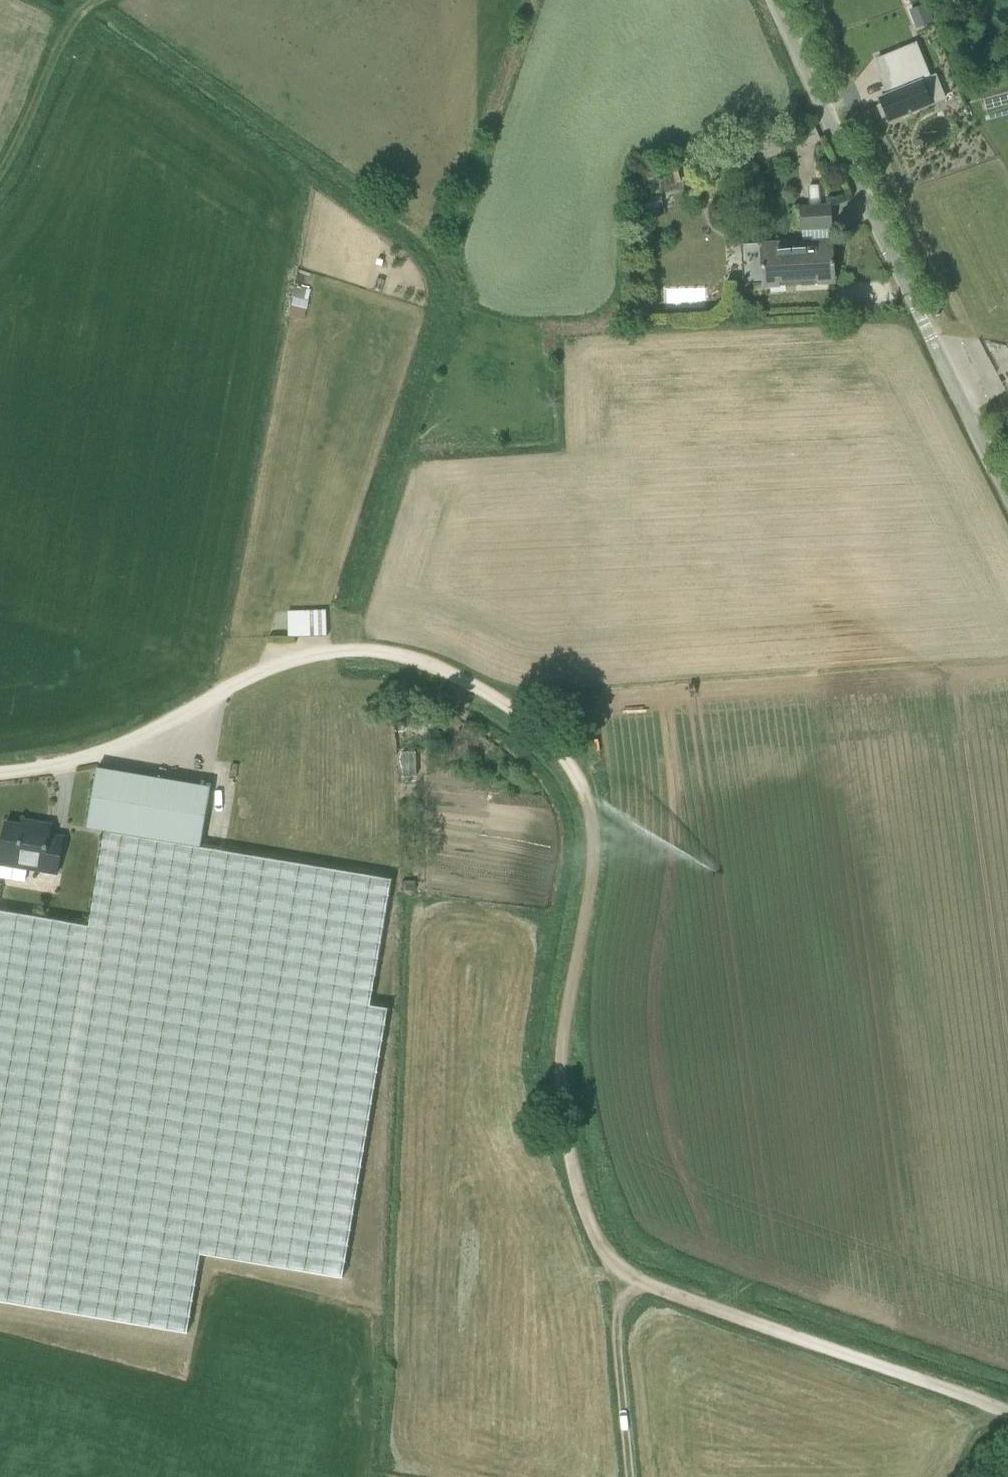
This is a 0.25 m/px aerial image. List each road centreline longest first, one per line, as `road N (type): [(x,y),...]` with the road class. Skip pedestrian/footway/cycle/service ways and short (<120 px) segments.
road 1 (track): [(0,775),(139,738),(306,657),(391,654),(494,696),(546,738),(576,777),(596,847),(564,1035),(564,1113),(585,1200),(617,1265),(657,1290),(1007,1415)]
road 2 (residential): [(1007,493),(775,0)]
road 3 (track): [(0,178),(79,21),(100,0)]

